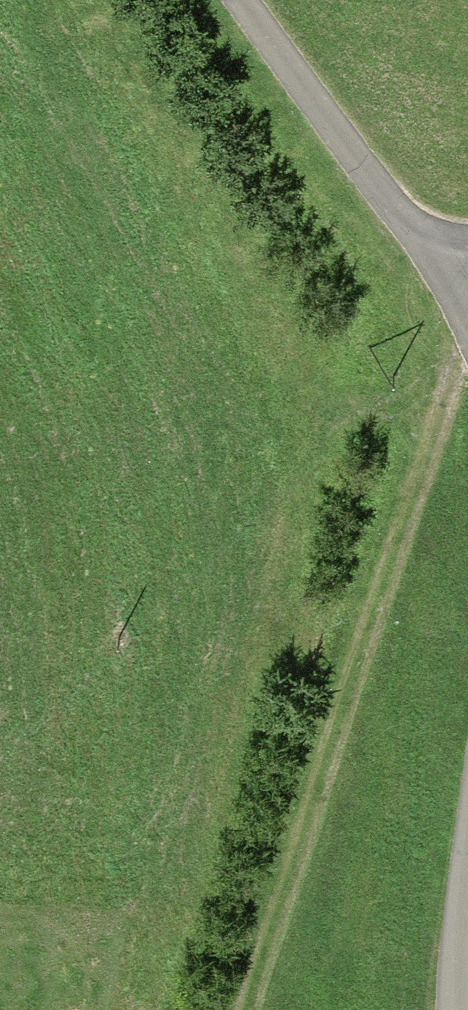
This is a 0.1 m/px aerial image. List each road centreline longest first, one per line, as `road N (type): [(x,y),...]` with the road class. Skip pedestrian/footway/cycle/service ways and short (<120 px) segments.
road 1 (track): [(235,1009),(448,376),(467,346)]
road 2 (track): [(234,0),(398,222),(467,274)]
road 3 (unclassified): [(467,830),(448,1009)]

